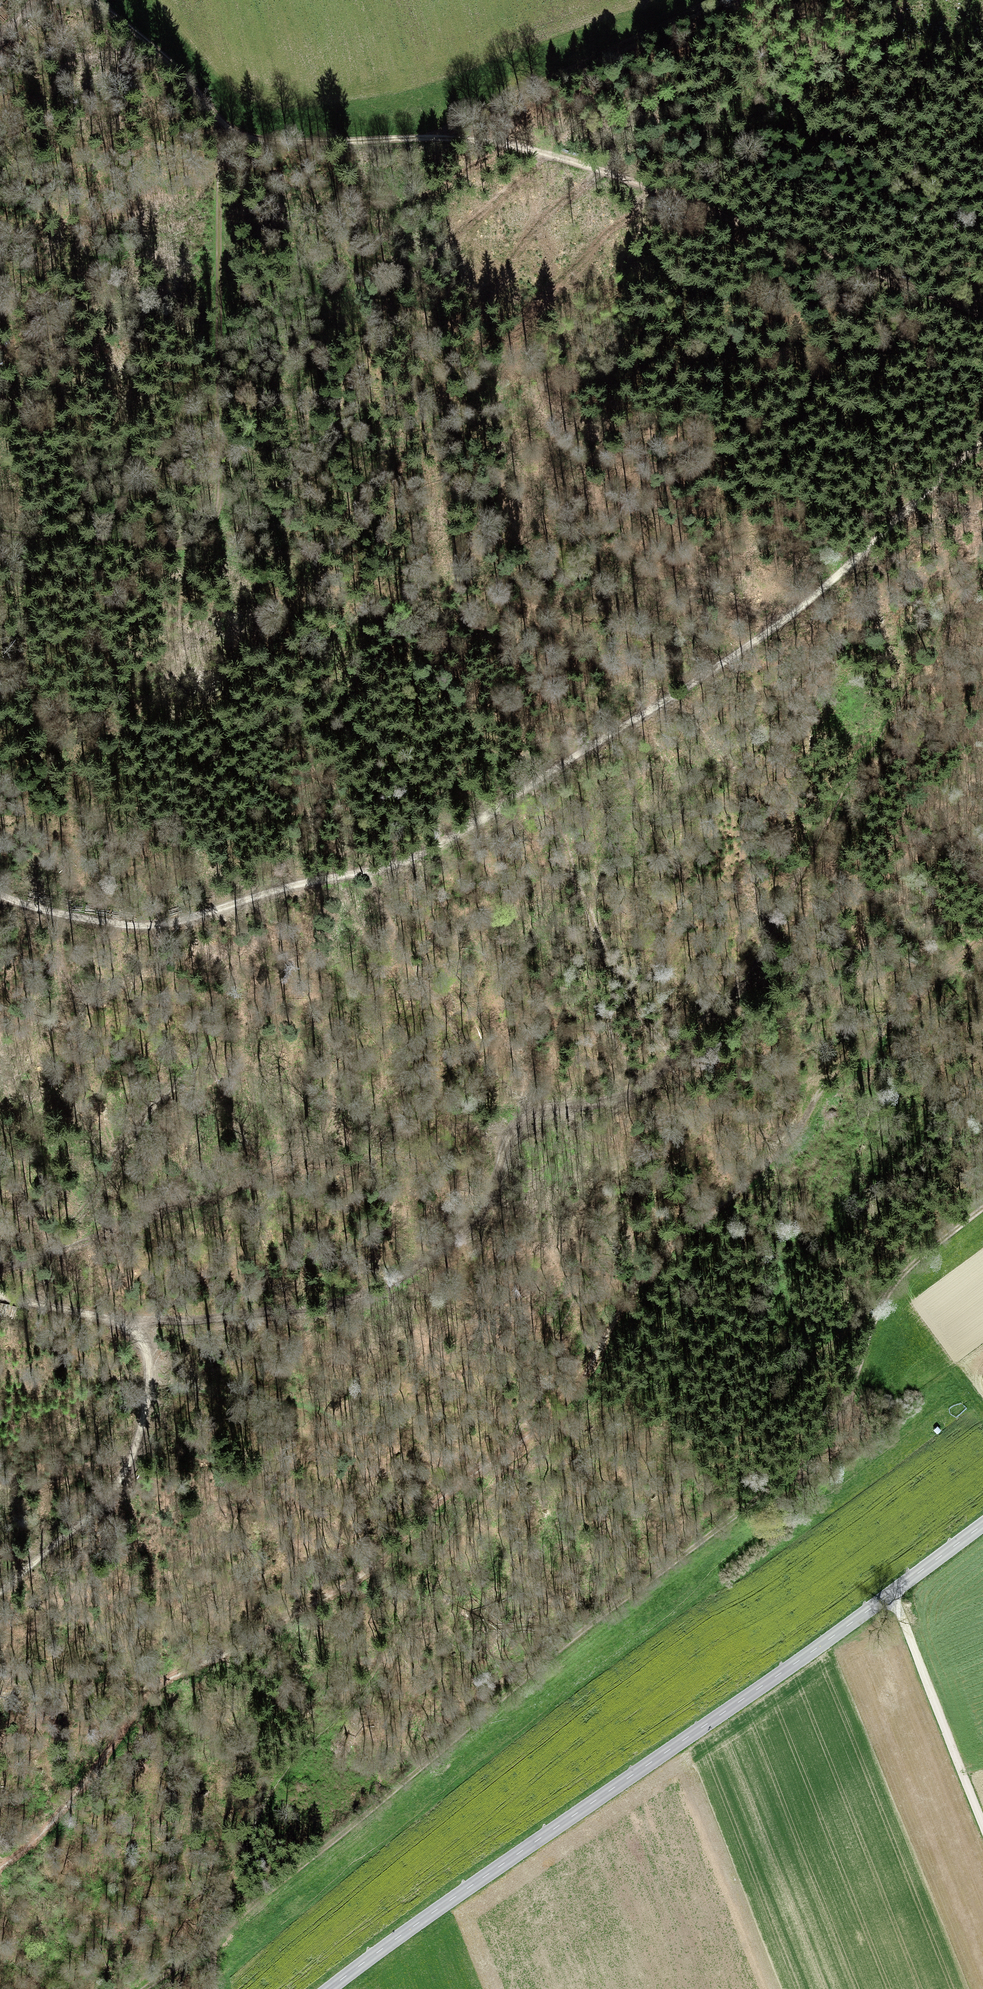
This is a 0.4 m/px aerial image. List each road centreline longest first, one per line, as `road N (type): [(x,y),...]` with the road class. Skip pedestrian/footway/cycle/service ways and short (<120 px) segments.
road 1 (track): [(0,1868),(52,1824),(144,1699),(351,1584),(445,1495),(568,1401),(640,1281),(772,1161),(893,1023)]
road 2 (track): [(982,571),(941,621),(760,961),(643,1088),(529,1116),(515,1128),(495,1190),(472,1224),(385,1286),(315,1307),(133,1324)]
road 3 (track): [(0,897),(151,926),(426,855),(775,629),(982,440)]
road 4 (track): [(209,1944),(787,1472),(843,1412),(883,1300),(982,1212)]
road 5 (tertiary): [(331,1988),(982,1524)]
road 6 (track): [(0,534),(184,542),(223,555),(378,575),(607,567),(700,585),(775,629)]
road 7 (track): [(436,138),(586,165),(982,317)]
road 8 (track): [(0,1296),(133,1324),(150,1371),(143,1423),(112,1492),(0,1592)]
road 9 (track): [(184,542),(213,523),(221,498),(228,128)]
road 10 (track): [(94,0),(178,70),(228,128),(250,138),(297,145),(436,138)]
road 11 (track): [(715,0),(436,138)]
road 12 (track): [(982,1820),(896,1588)]
road 13 (track): [(982,936),(893,1023)]

